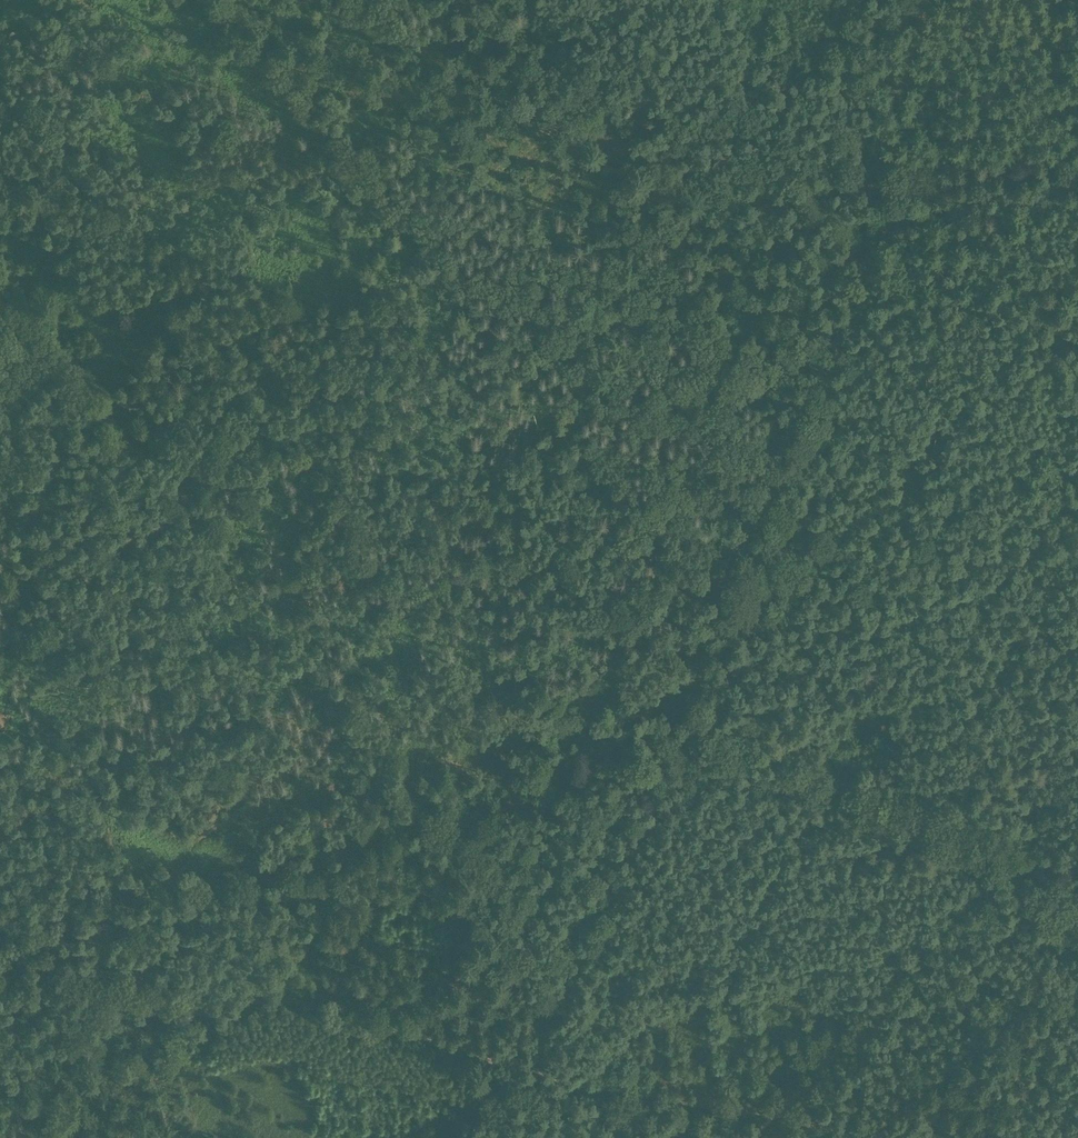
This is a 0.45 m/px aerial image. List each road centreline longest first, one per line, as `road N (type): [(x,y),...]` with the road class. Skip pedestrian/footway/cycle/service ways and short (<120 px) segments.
road 1 (track): [(880,1137),(514,1070),(290,999),(192,1012),(5,952)]
road 2 (track): [(5,952),(74,910),(133,887),(232,874),(479,796),(588,734),(690,733)]
road 3 (track): [(214,0),(708,193),(864,182)]
road 4 (track): [(690,733),(799,479),(852,283),(864,182)]
road 5 (track): [(443,1137),(514,1070),(553,1013),(571,957),(648,831),(690,733)]
road 6 (track): [(864,182),(937,201),(1077,154)]
road 7 (track): [(864,182),(876,42),(906,0)]
road 8 (track): [(25,1137),(18,1008),(0,954)]

